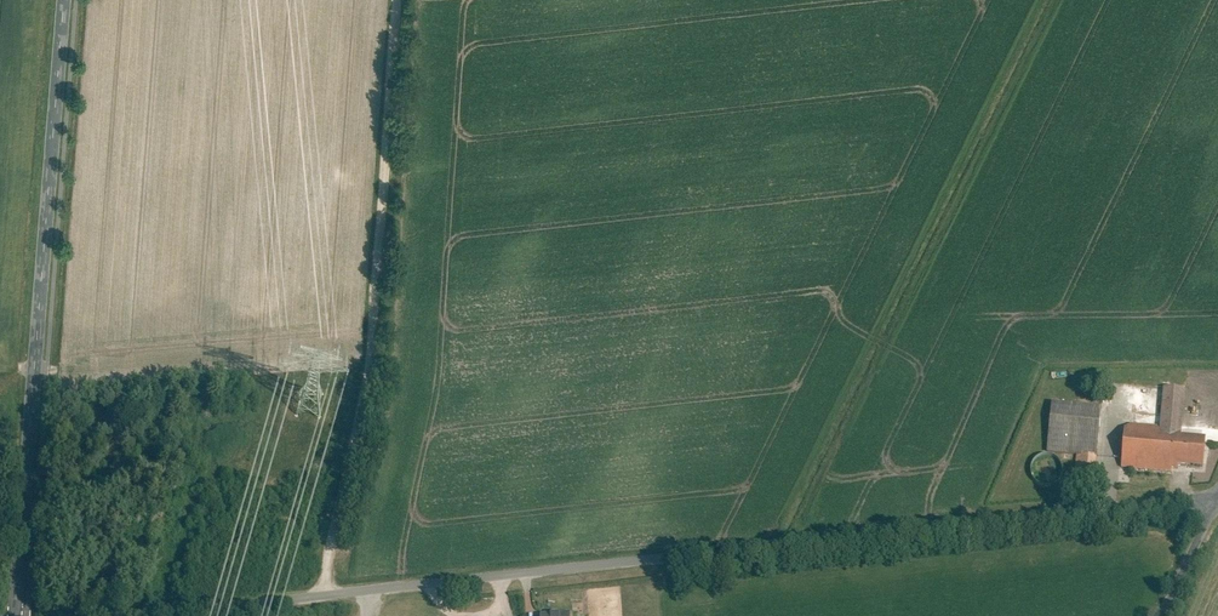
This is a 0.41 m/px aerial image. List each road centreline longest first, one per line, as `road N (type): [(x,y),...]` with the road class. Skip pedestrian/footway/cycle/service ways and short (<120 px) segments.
road 1 (unclassified): [(136,615),(1217,494)]
road 2 (tertiary): [(10,615),(63,0)]
road 3 (track): [(327,594),(332,530),(373,366),(400,0)]
road 4 (unclassified): [(1217,496),(1166,615)]

